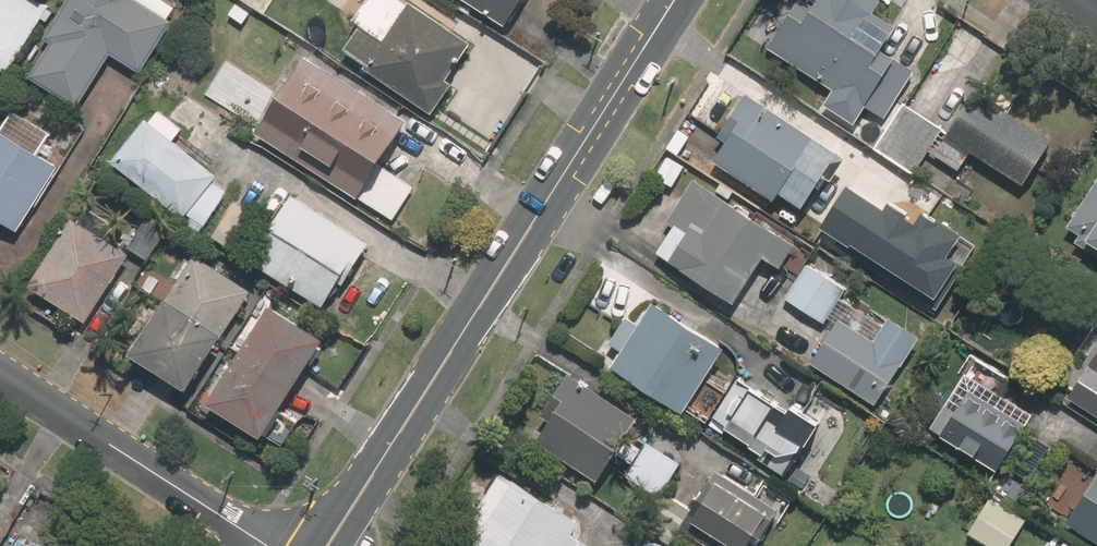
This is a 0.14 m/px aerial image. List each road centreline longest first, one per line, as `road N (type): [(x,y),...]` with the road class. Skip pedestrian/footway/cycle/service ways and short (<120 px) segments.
road 1 (tertiary): [(326,545),(673,0)]
road 2 (residential): [(271,545),(0,372)]

